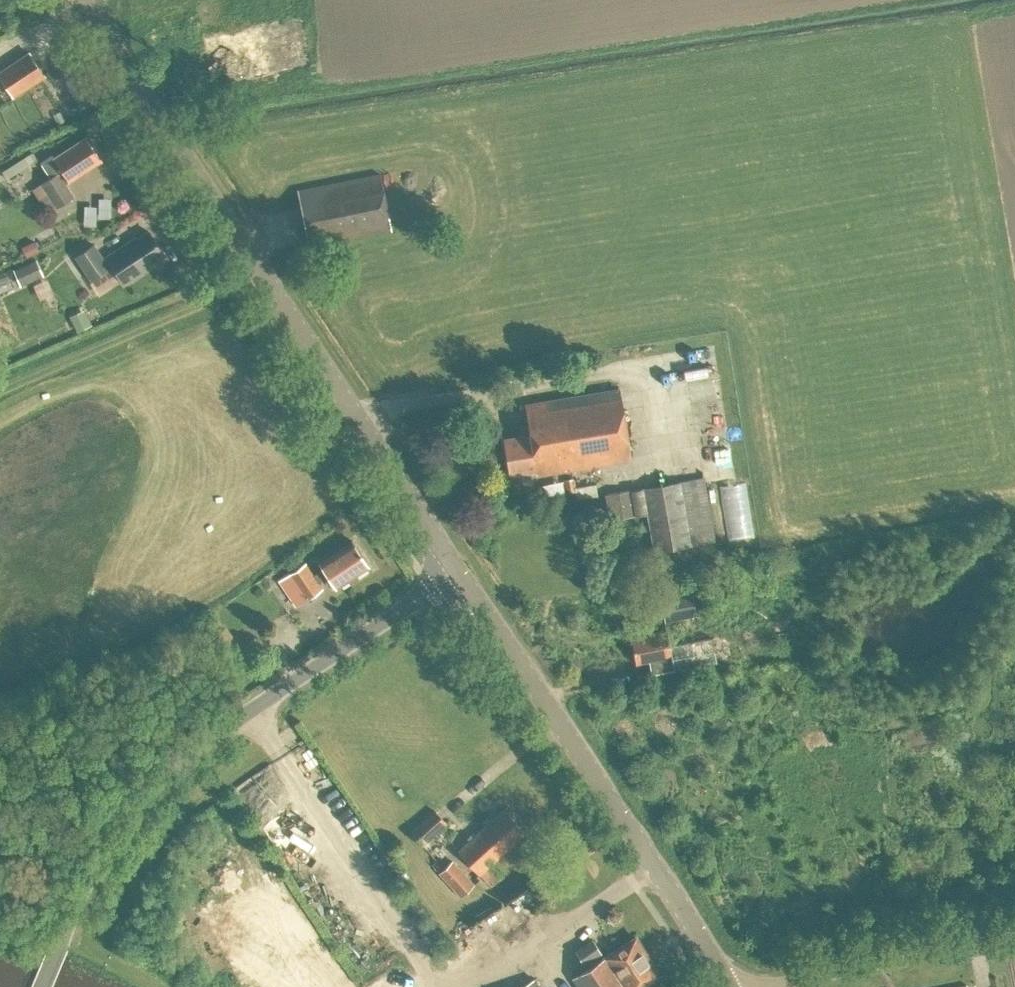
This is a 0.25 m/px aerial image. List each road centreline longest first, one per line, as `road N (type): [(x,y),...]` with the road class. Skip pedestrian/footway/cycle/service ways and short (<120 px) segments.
road 1 (tertiary): [(452,569),(74,0)]
road 2 (unclassified): [(43,986),(138,802),(182,758),(452,569)]
road 3 (tertiary): [(730,986),(452,569)]
road 4 (unclassified): [(1014,935),(781,986)]

